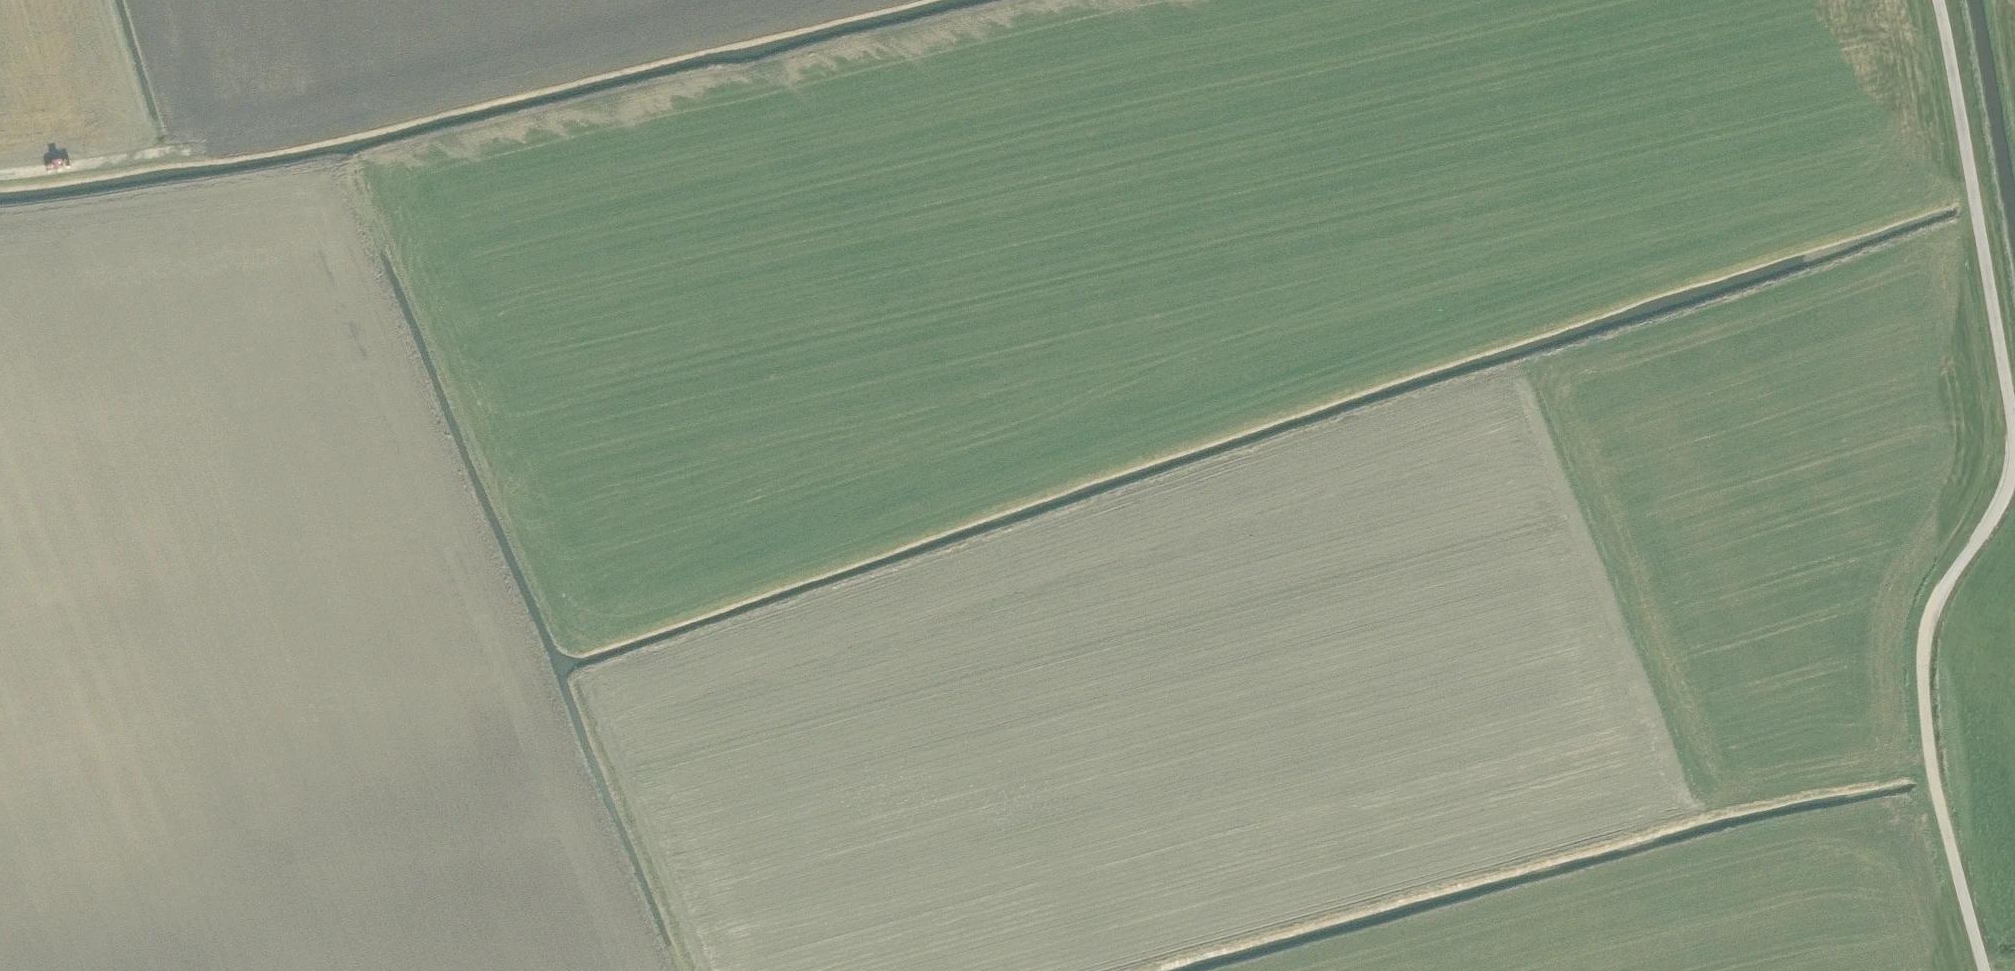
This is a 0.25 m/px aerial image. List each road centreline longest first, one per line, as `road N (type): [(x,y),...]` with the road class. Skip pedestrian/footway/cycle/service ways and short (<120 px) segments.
road 1 (unclassified): [(1984,970),(1934,780),(1923,648),(1938,600),(2001,501),(2014,453),(1938,0)]

